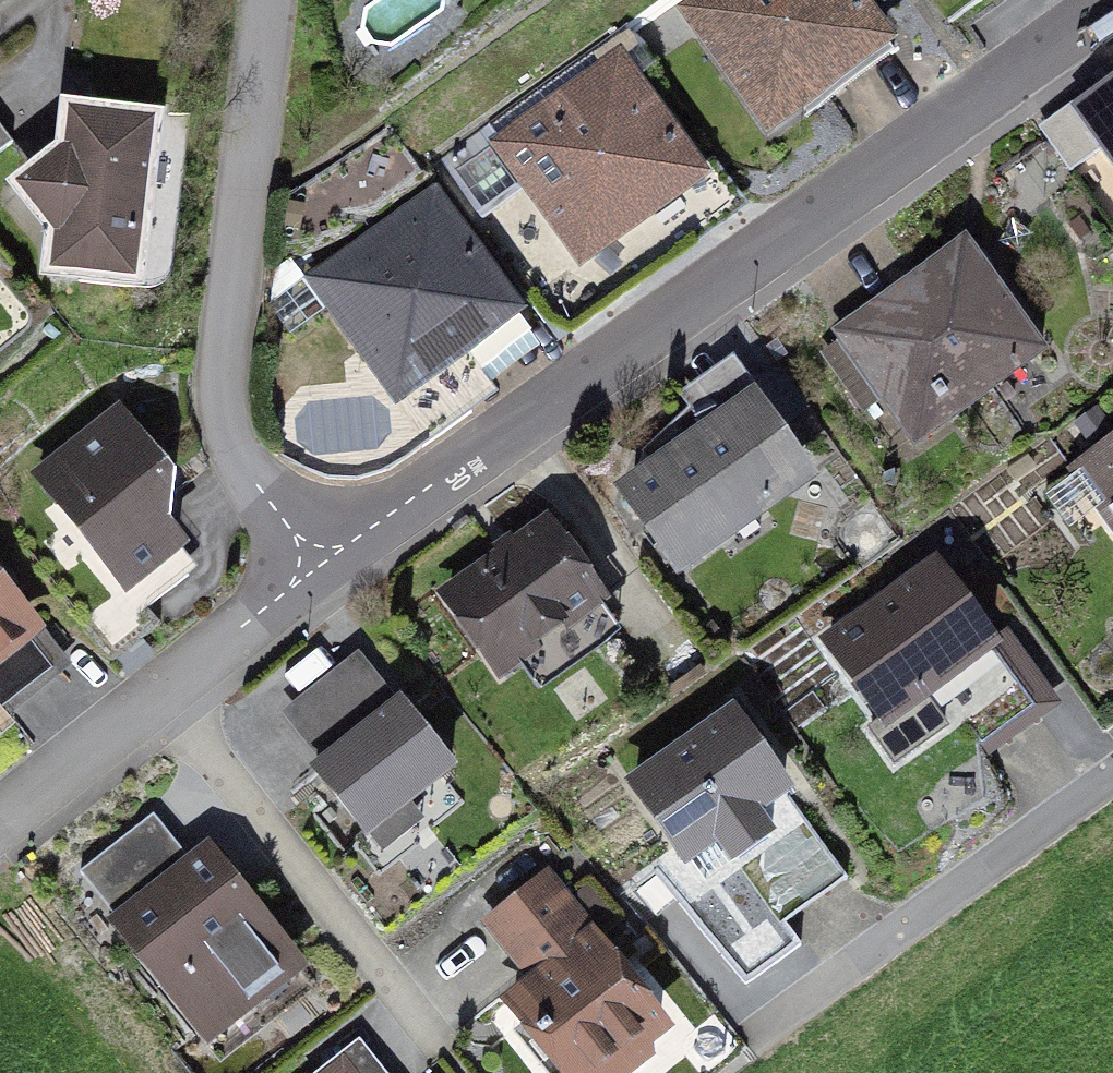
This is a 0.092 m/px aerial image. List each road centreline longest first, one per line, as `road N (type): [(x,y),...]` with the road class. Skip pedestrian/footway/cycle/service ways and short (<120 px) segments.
road 1 (residential): [(1112,3),(325,558)]
road 2 (residential): [(325,558),(255,475),(220,410),(216,367),(230,237),(265,0)]
road 3 (residential): [(166,689),(448,1054)]
road 4 (residential): [(1112,768),(753,1045)]
road 5 (residential): [(166,689),(0,822)]
road 6 (residential): [(325,558),(166,689)]

